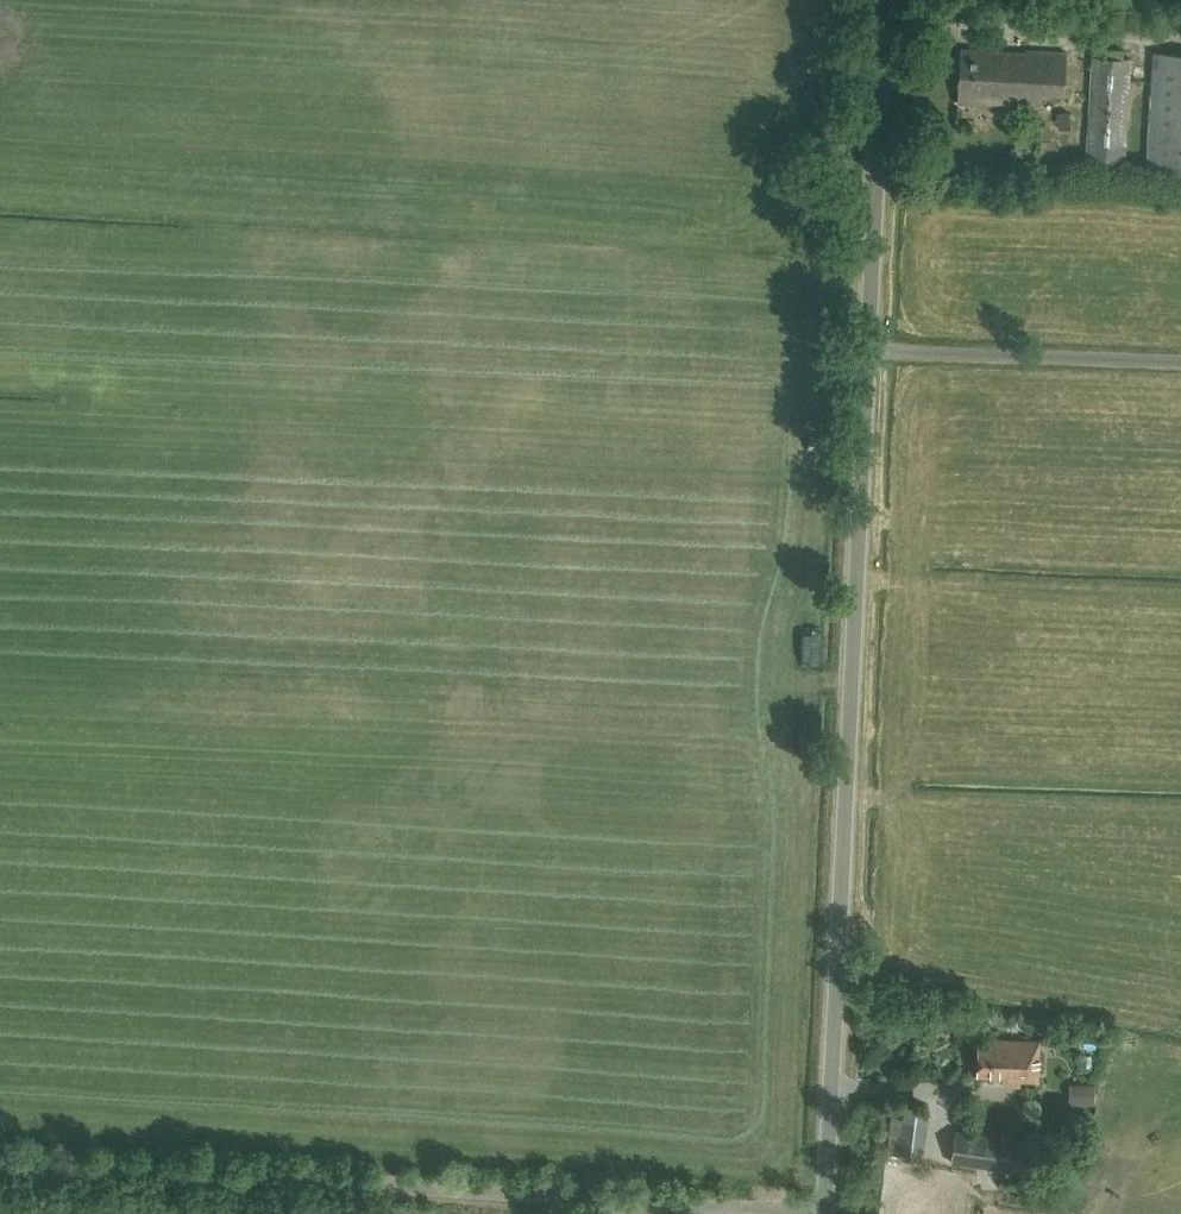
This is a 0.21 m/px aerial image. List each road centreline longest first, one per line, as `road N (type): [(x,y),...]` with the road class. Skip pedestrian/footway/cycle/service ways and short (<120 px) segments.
road 1 (unclassified): [(824,1212),(886,0)]
road 2 (unclassified): [(824,1212),(0,1167)]

